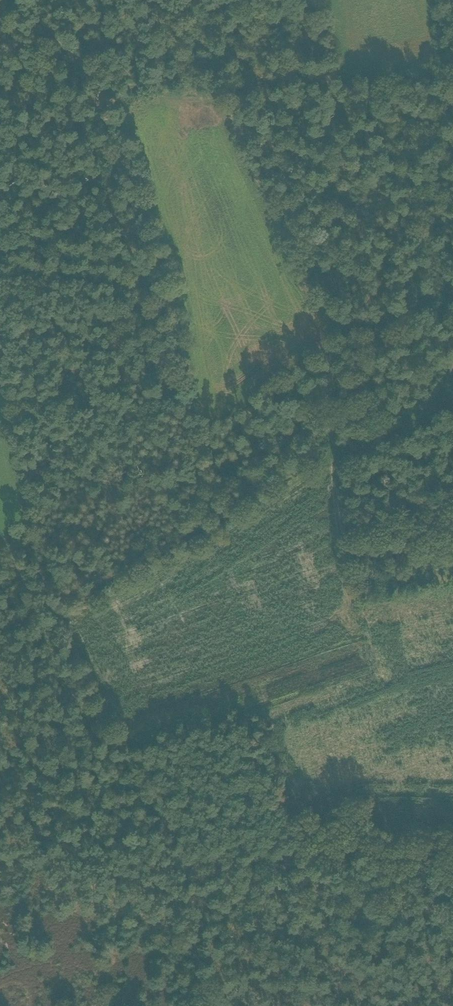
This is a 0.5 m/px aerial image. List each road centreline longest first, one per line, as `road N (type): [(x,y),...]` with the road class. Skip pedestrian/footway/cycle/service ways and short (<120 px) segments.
road 1 (track): [(23,0),(32,22),(90,71),(99,96),(120,345),(138,432),(122,485),(67,594),(63,623),(177,833)]
road 2 (track): [(90,71),(156,89),(452,113)]
road 3 (track): [(452,162),(337,350),(333,455)]
road 4 (track): [(249,858),(379,840),(452,845)]

